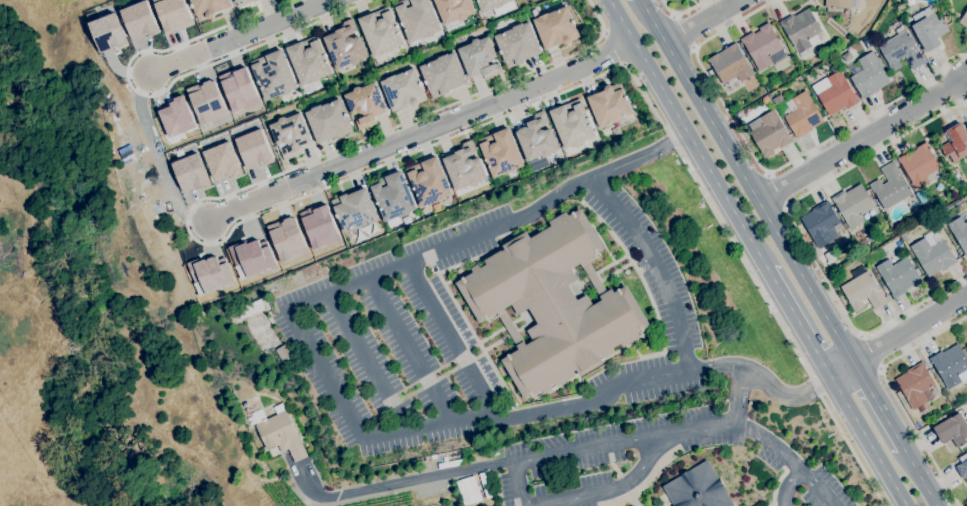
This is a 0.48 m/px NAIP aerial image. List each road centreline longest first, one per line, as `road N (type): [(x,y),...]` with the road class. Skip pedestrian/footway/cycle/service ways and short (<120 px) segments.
road 1 (residential): [(211,216),(634,42)]
road 2 (secondary): [(854,364),(640,0)]
road 3 (secondary): [(609,0),(767,269)]
road 4 (residential): [(757,201),(964,84)]
road 5 (residential): [(150,72),(330,0)]
road 6 (secondary): [(831,377),(907,505)]
road 7 (residential): [(854,364),(966,297)]
road 8 (secondary): [(767,269),(831,377)]

